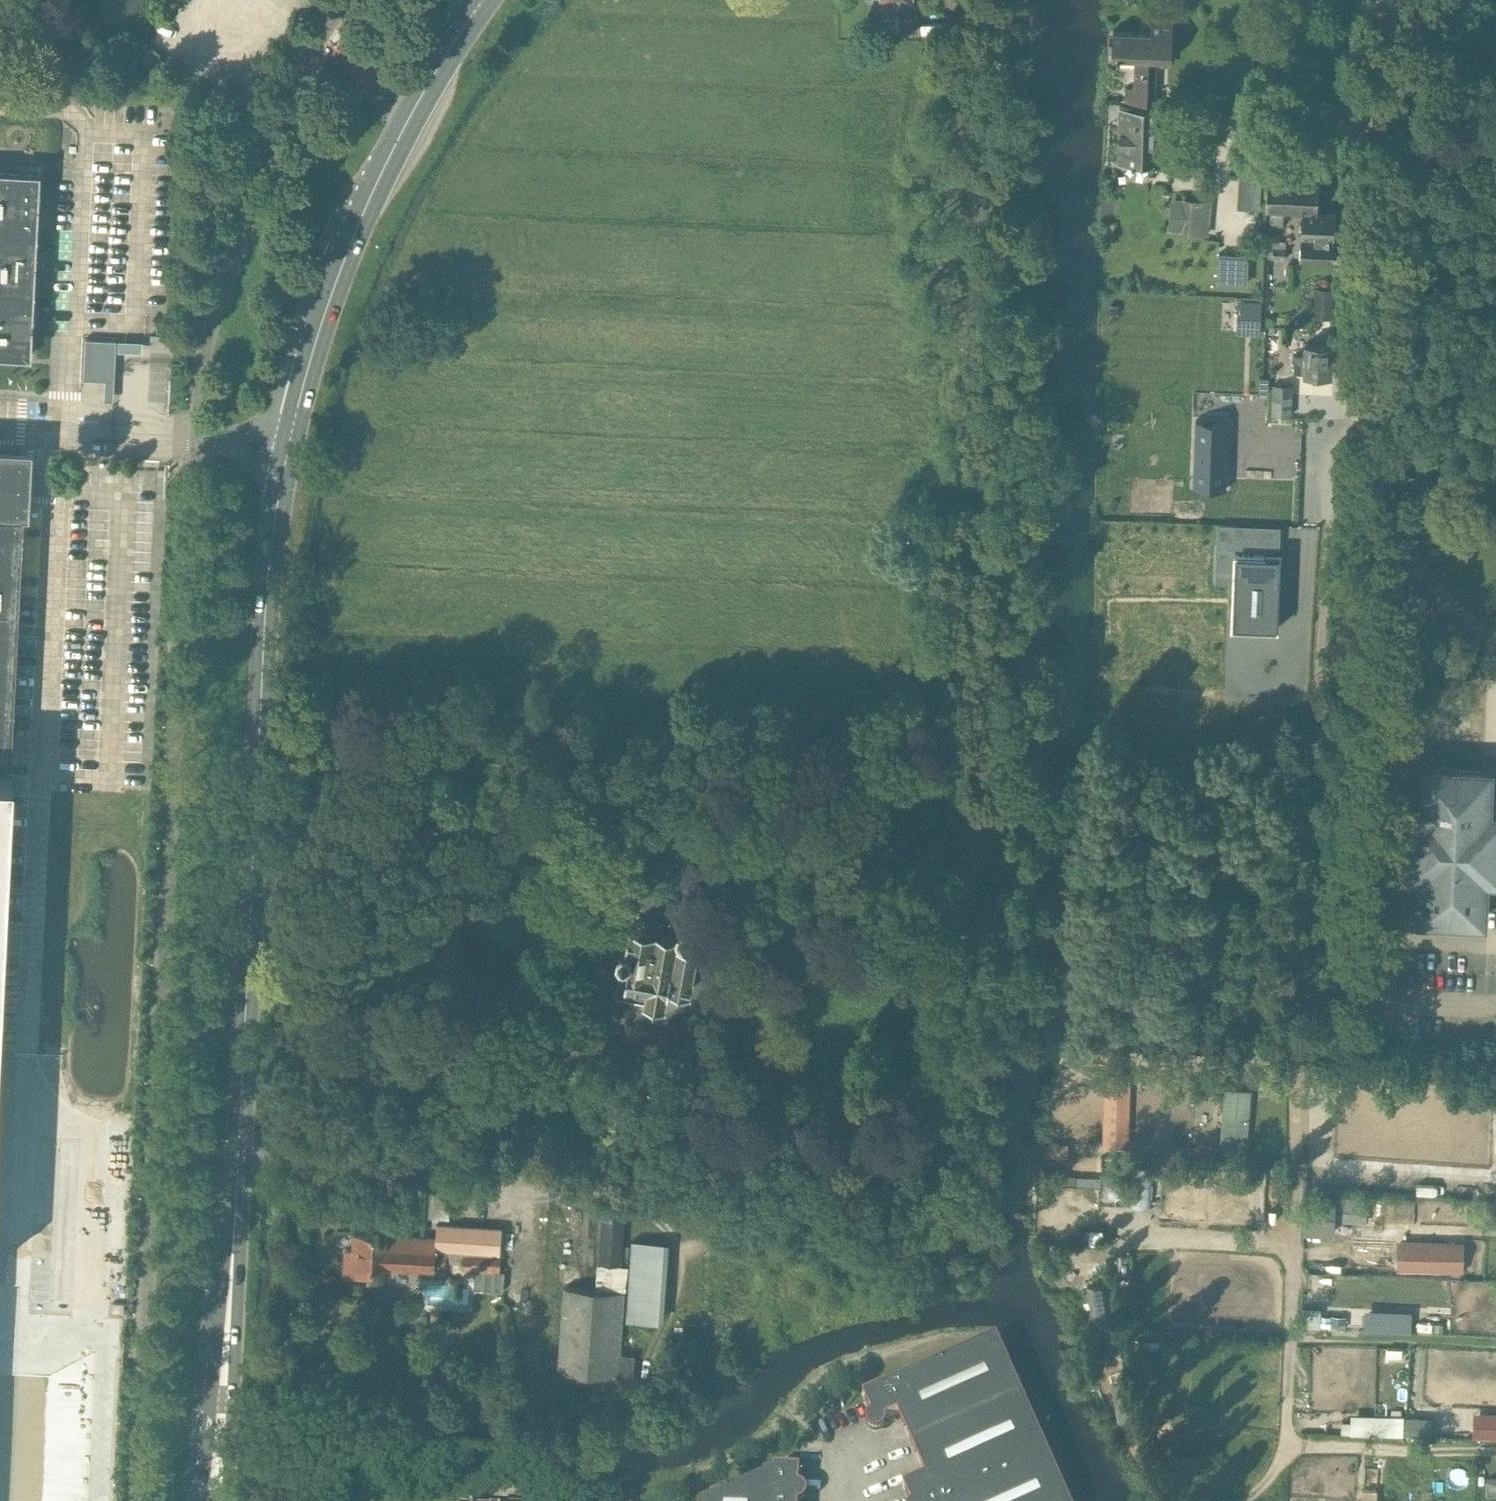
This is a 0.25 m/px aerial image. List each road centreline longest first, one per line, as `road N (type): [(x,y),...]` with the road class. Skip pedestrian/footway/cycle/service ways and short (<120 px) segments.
road 1 (secondary): [(224,1387),(267,578),(288,444)]
road 2 (residential): [(1393,535),(1373,426),(1392,0)]
road 3 (secondary): [(288,444),(346,255),(487,0)]
road 4 (residential): [(1495,1007),(1372,1002),(1384,727)]
road 5 (track): [(1495,1454),(1284,1449)]
road 6 (residential): [(1384,727),(1393,535)]
road 7 (residential): [(1393,535),(1455,608),(1495,636)]

